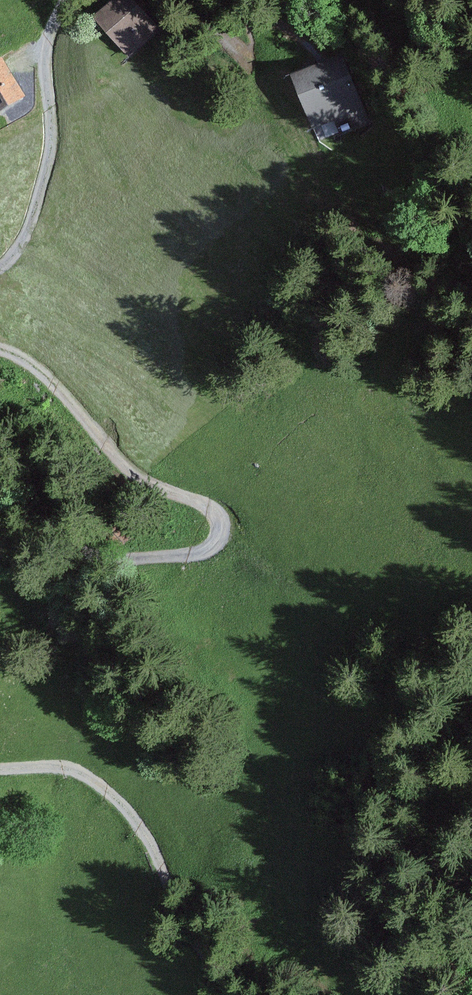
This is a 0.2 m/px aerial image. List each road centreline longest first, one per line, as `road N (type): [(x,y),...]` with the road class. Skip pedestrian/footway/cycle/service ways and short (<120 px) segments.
road 1 (unclassified): [(0,352),(64,382),(108,441),(155,482),(215,506),(223,523),(215,541),(183,550),(77,550),(0,522)]
road 2 (unclassified): [(0,766),(58,764),(130,807),(244,994)]
road 3 (unclassified): [(63,0),(43,52),(51,122),(43,202),(22,253),(0,266)]

